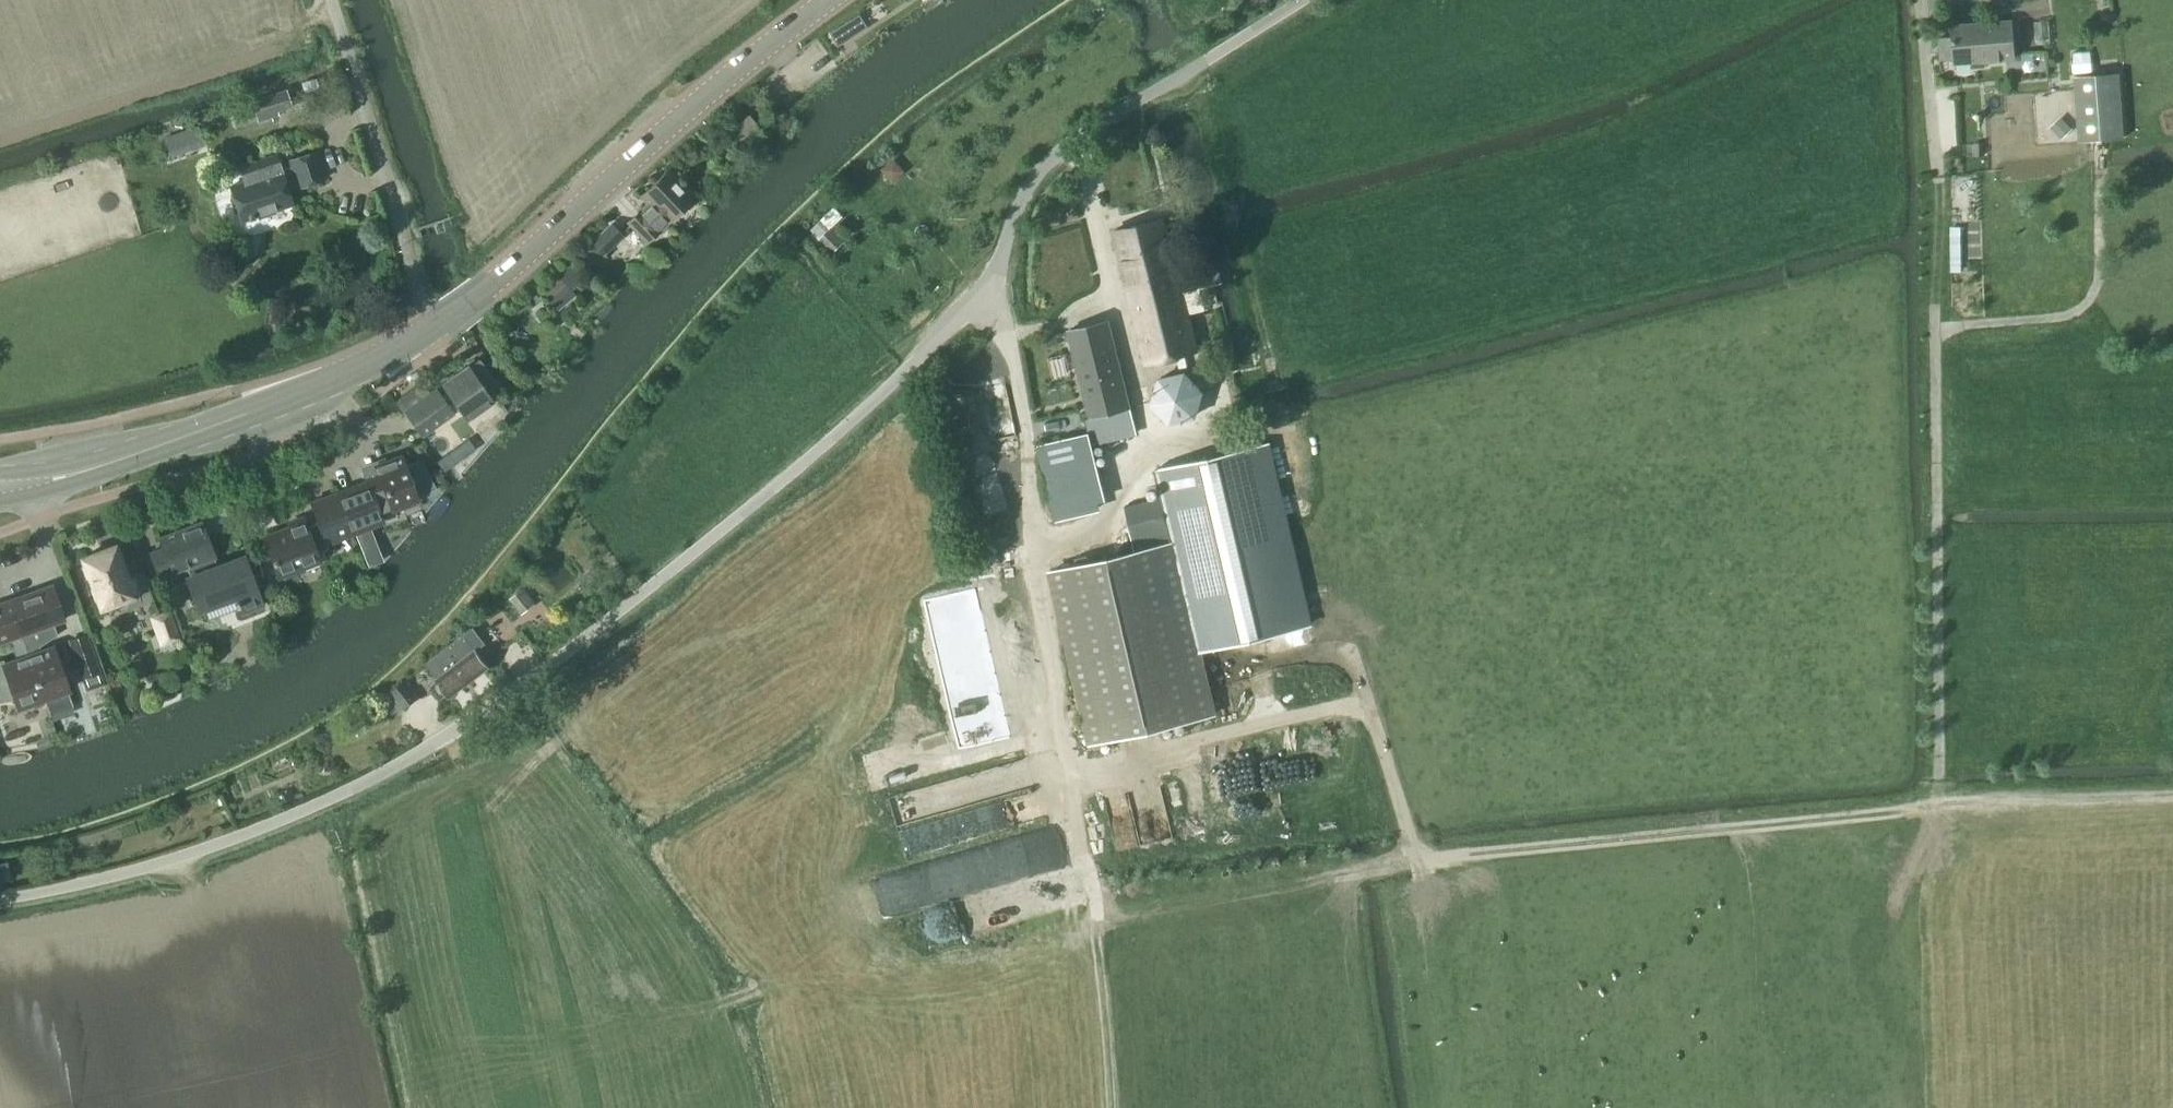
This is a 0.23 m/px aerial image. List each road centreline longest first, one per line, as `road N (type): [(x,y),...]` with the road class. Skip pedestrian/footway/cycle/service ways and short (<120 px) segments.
road 1 (unclassified): [(1306,0),(1040,174),(984,301),(633,603),(437,746),(193,854),(0,898)]
road 2 (track): [(1934,328),(1939,810),(1419,858),(1260,310)]
road 3 (track): [(1034,548),(1090,899),(1111,1107)]
road 4 (secondary): [(832,0),(715,81),(433,333)]
road 5 (secondary): [(433,333),(283,401),(23,485)]
road 6 (unclassified): [(330,0),(433,333)]
road 7 (track): [(1371,700),(1070,775)]
road 8 (track): [(1934,328),(2064,318),(2092,300),(2101,168)]
road 9 (track): [(1939,810),(2172,796)]

